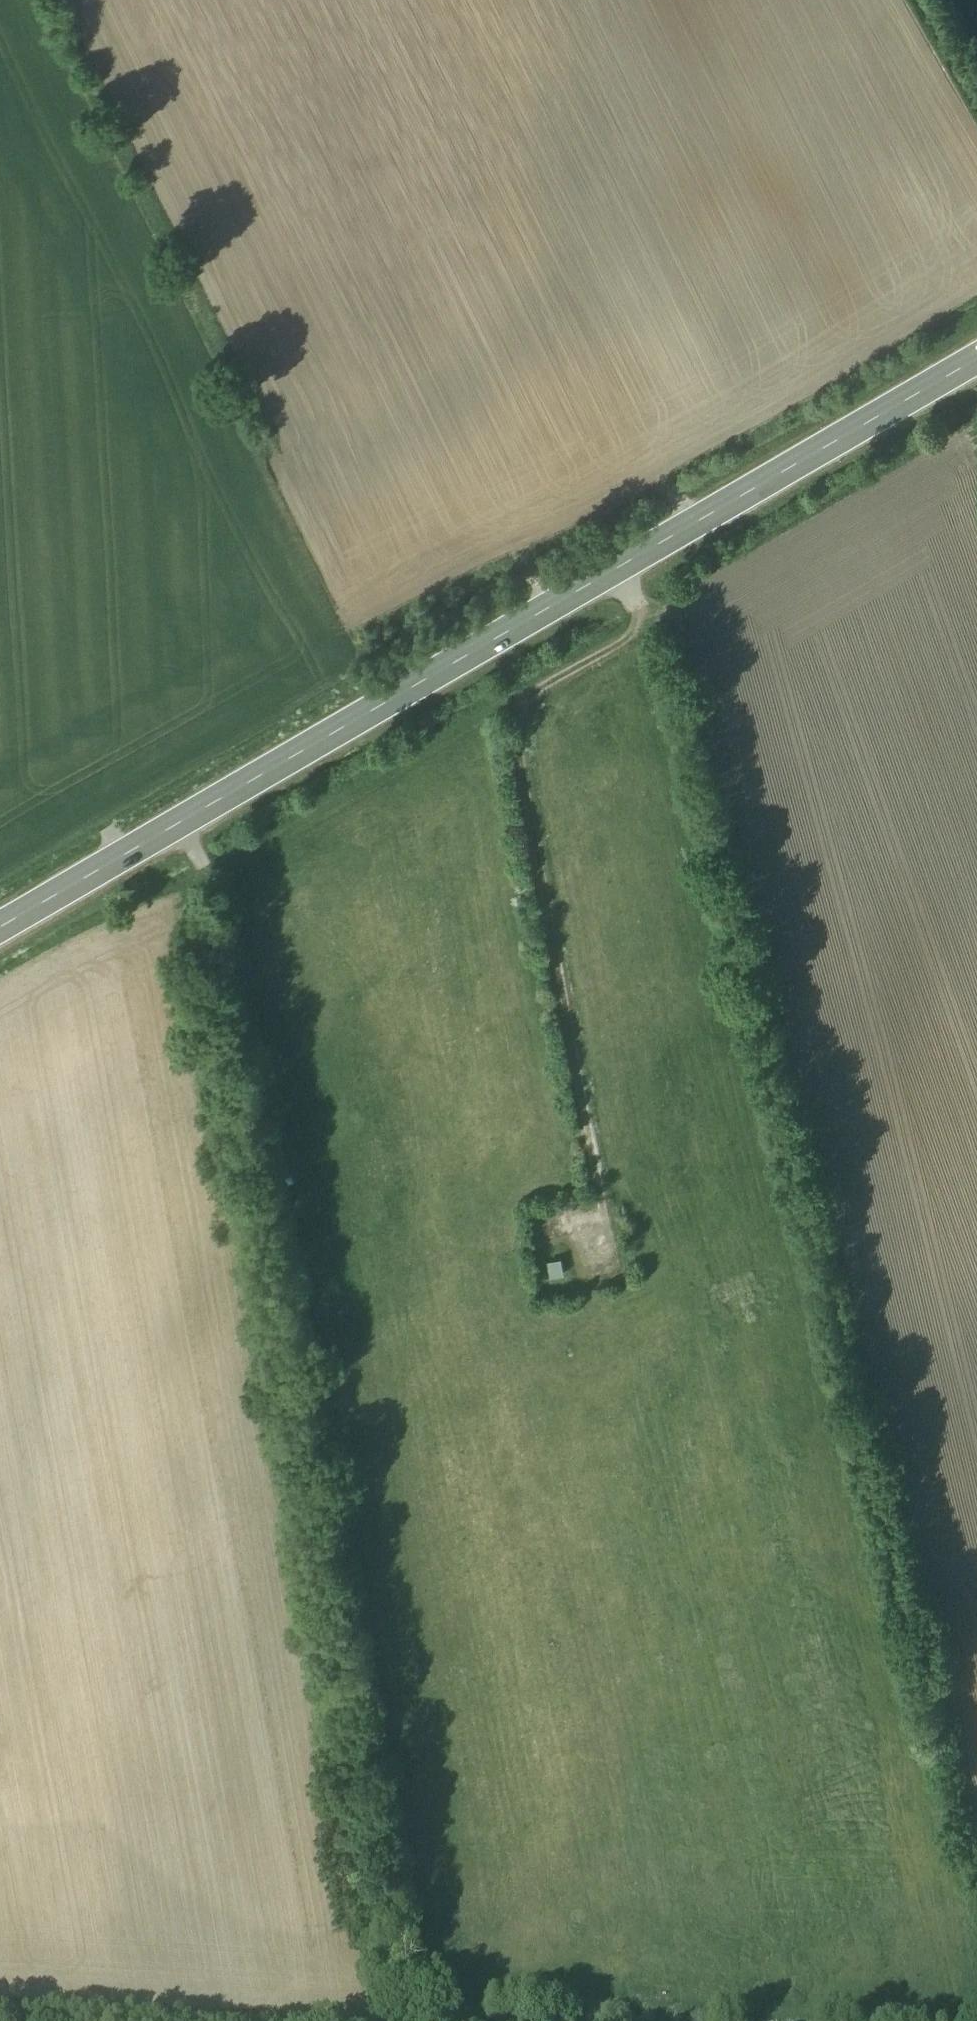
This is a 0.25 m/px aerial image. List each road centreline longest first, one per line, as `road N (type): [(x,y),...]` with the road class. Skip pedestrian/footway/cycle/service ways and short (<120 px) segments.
road 1 (secondary): [(0,926),(976,358)]
road 2 (track): [(254,2020),(0,2012)]

